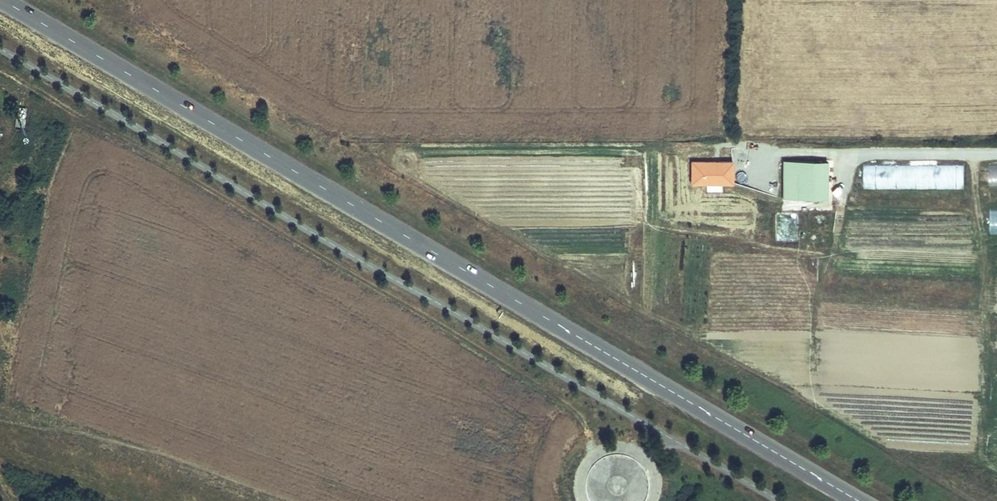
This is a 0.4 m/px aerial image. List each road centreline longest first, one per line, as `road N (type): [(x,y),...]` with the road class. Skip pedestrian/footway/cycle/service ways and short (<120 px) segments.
road 1 (secondary): [(0,0),(859,500)]
road 2 (track): [(0,403),(50,414),(284,500)]

